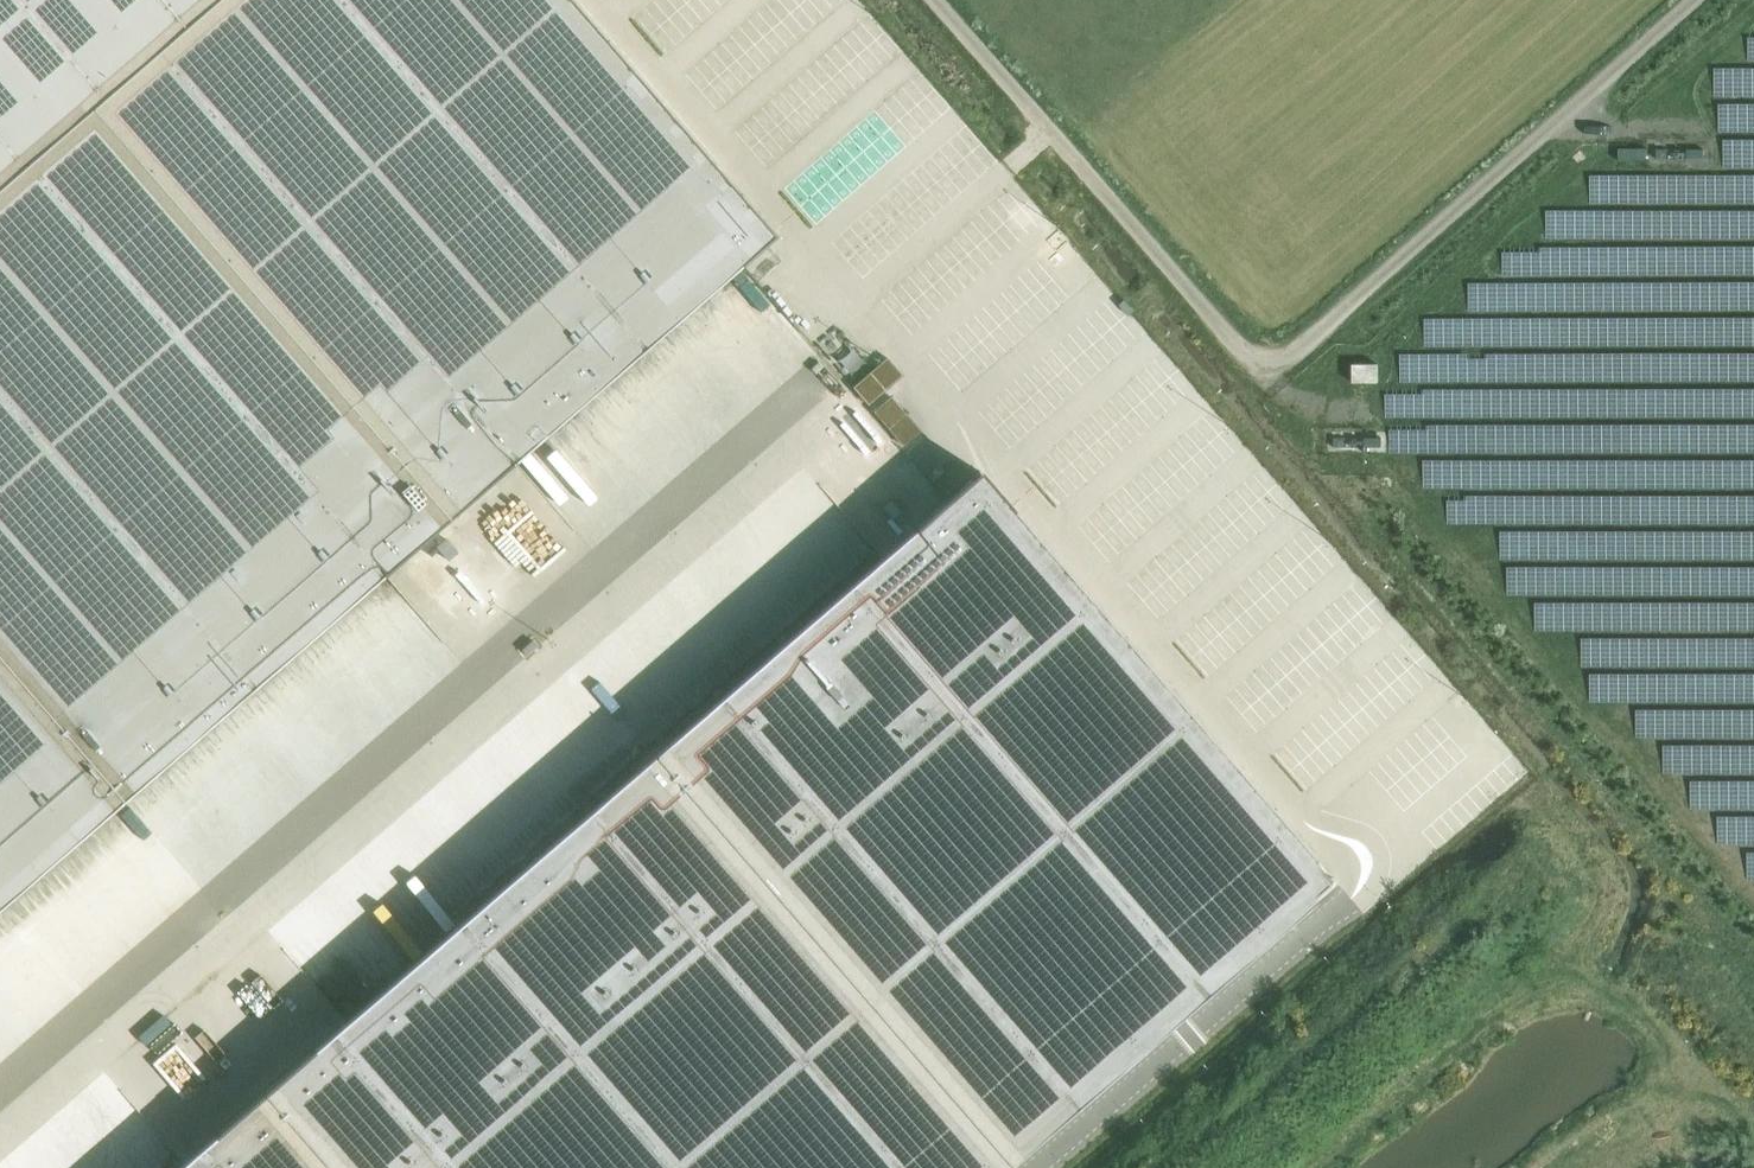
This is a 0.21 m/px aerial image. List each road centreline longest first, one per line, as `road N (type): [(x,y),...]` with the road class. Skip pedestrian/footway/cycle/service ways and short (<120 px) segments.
road 1 (unclassified): [(1695,0),(1289,357),(1268,366),(1226,334),(935,0)]

